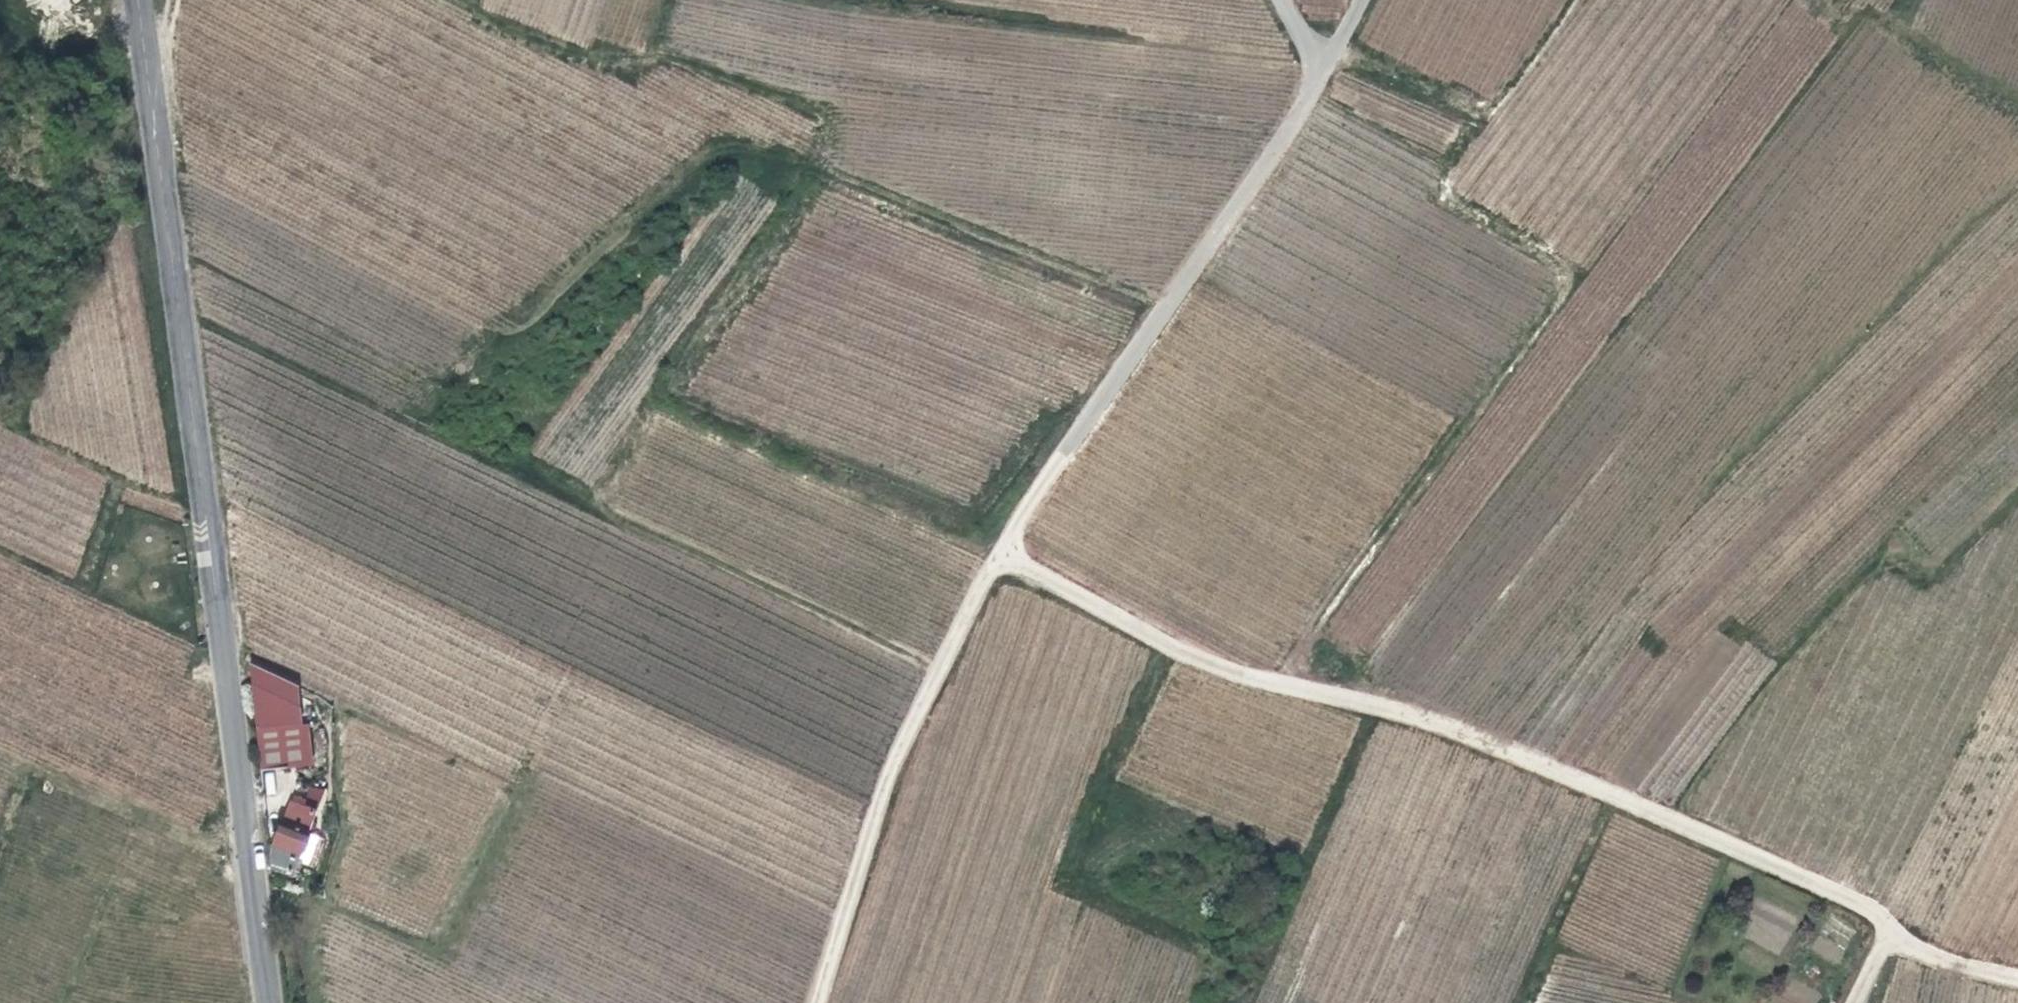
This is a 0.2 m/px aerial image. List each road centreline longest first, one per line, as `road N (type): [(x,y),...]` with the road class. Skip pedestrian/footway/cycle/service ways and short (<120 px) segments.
road 1 (track): [(1002,554),(1196,658),(1453,730),(1825,886),(1881,915),(1894,935),(1943,962),(2017,980)]
road 2 (tertiary): [(139,0),(269,1002)]
road 3 (track): [(464,0),(615,75),(663,51),(818,114),(816,167),(1165,306)]
road 4 (track): [(1002,554),(1068,443),(1311,94),(1319,73),(1283,0)]
road 5 (track): [(817,1002),(888,775),(1002,554)]

